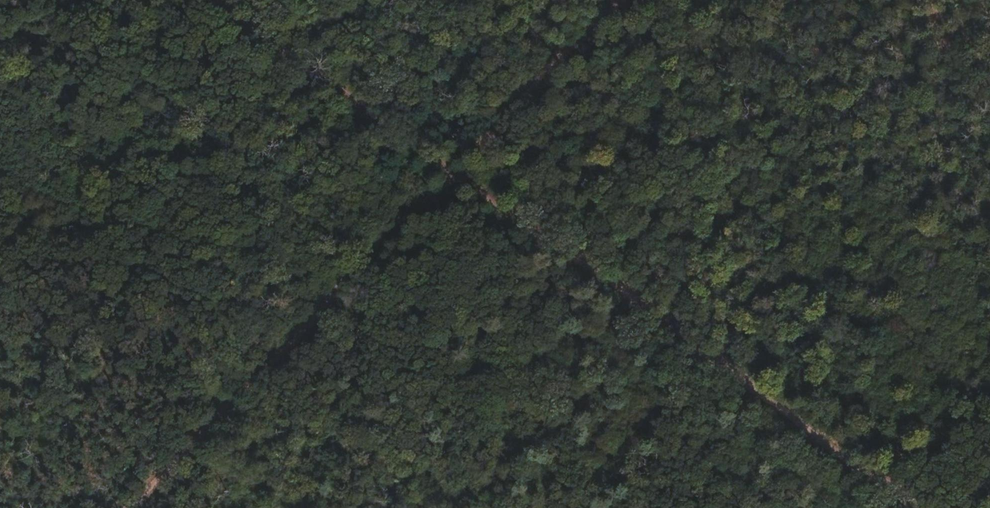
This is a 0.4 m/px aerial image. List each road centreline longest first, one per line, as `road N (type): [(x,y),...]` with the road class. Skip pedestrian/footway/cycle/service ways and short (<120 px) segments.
road 1 (track): [(221,0),(918,507)]
road 2 (track): [(135,507),(619,0)]

